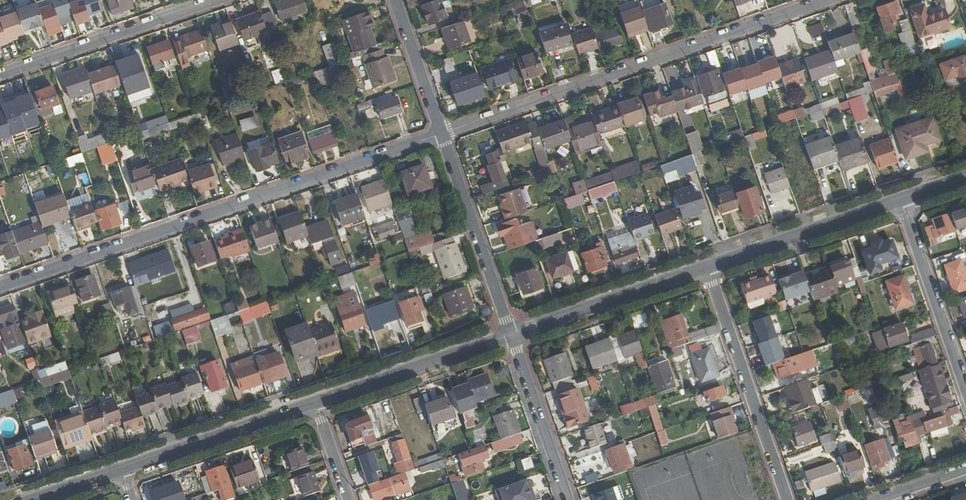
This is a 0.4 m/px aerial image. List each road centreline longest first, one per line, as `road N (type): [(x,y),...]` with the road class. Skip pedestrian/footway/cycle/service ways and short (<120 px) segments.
road 1 (residential): [(0,286),(442,134)]
road 2 (residential): [(442,134),(833,0)]
road 3 (residential): [(789,499),(707,266)]
road 4 (residential): [(0,75),(216,0)]
road 5 (residential): [(511,335),(442,134)]
road 6 (tertiary): [(707,266),(511,335)]
road 7 (tertiary): [(511,335),(316,403)]
road 8 (tertiary): [(316,403),(122,471)]
road 9 (tertiary): [(901,202),(707,266)]
road 10 (residential): [(965,390),(901,202)]
road 11 (residential): [(568,499),(511,335)]
road 12 (residential): [(442,134),(396,0)]

